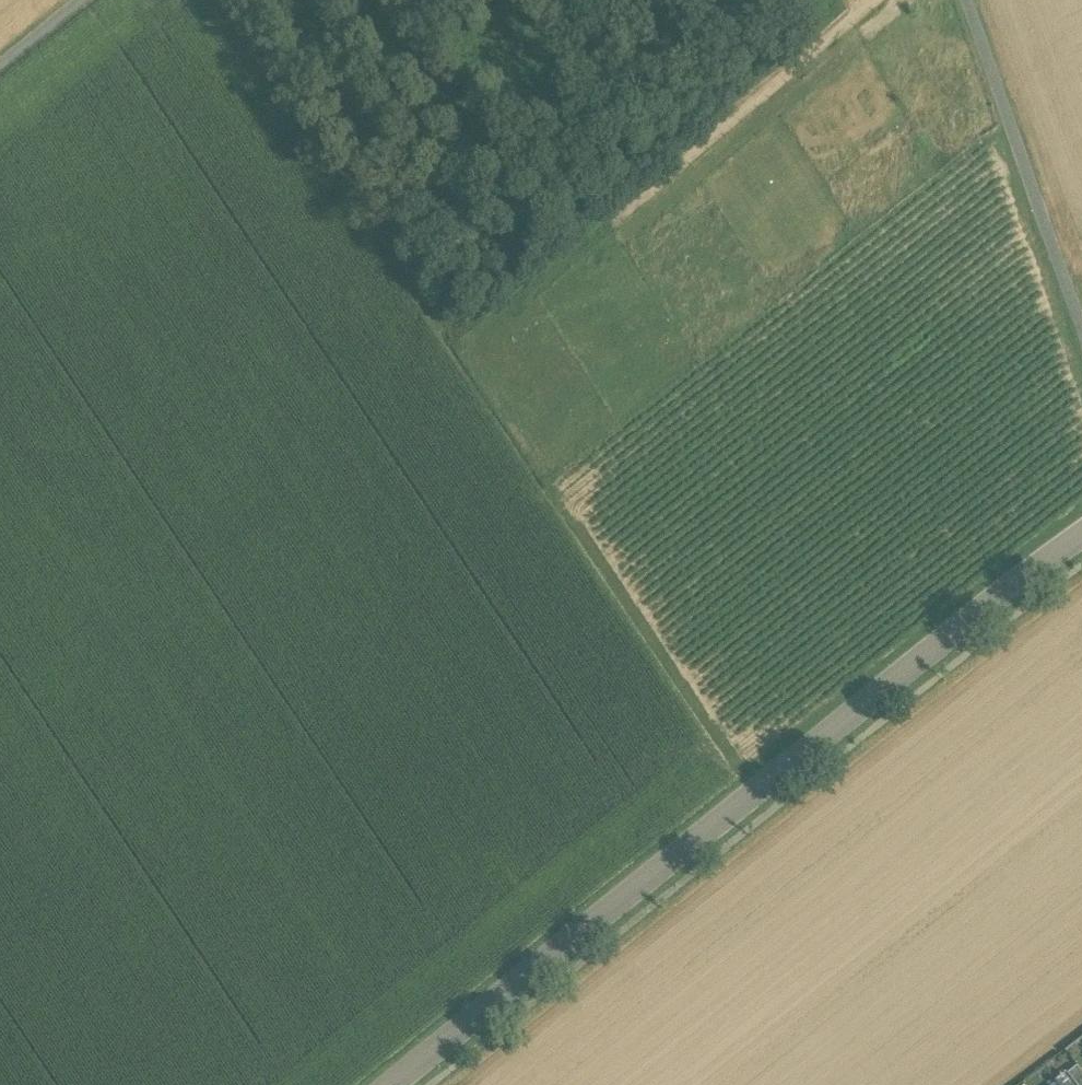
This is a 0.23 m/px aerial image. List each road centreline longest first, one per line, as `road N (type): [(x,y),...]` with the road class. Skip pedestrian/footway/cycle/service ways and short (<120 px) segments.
road 1 (tertiary): [(397,1084),(1081,538)]
road 2 (track): [(967,0),(1081,329)]

